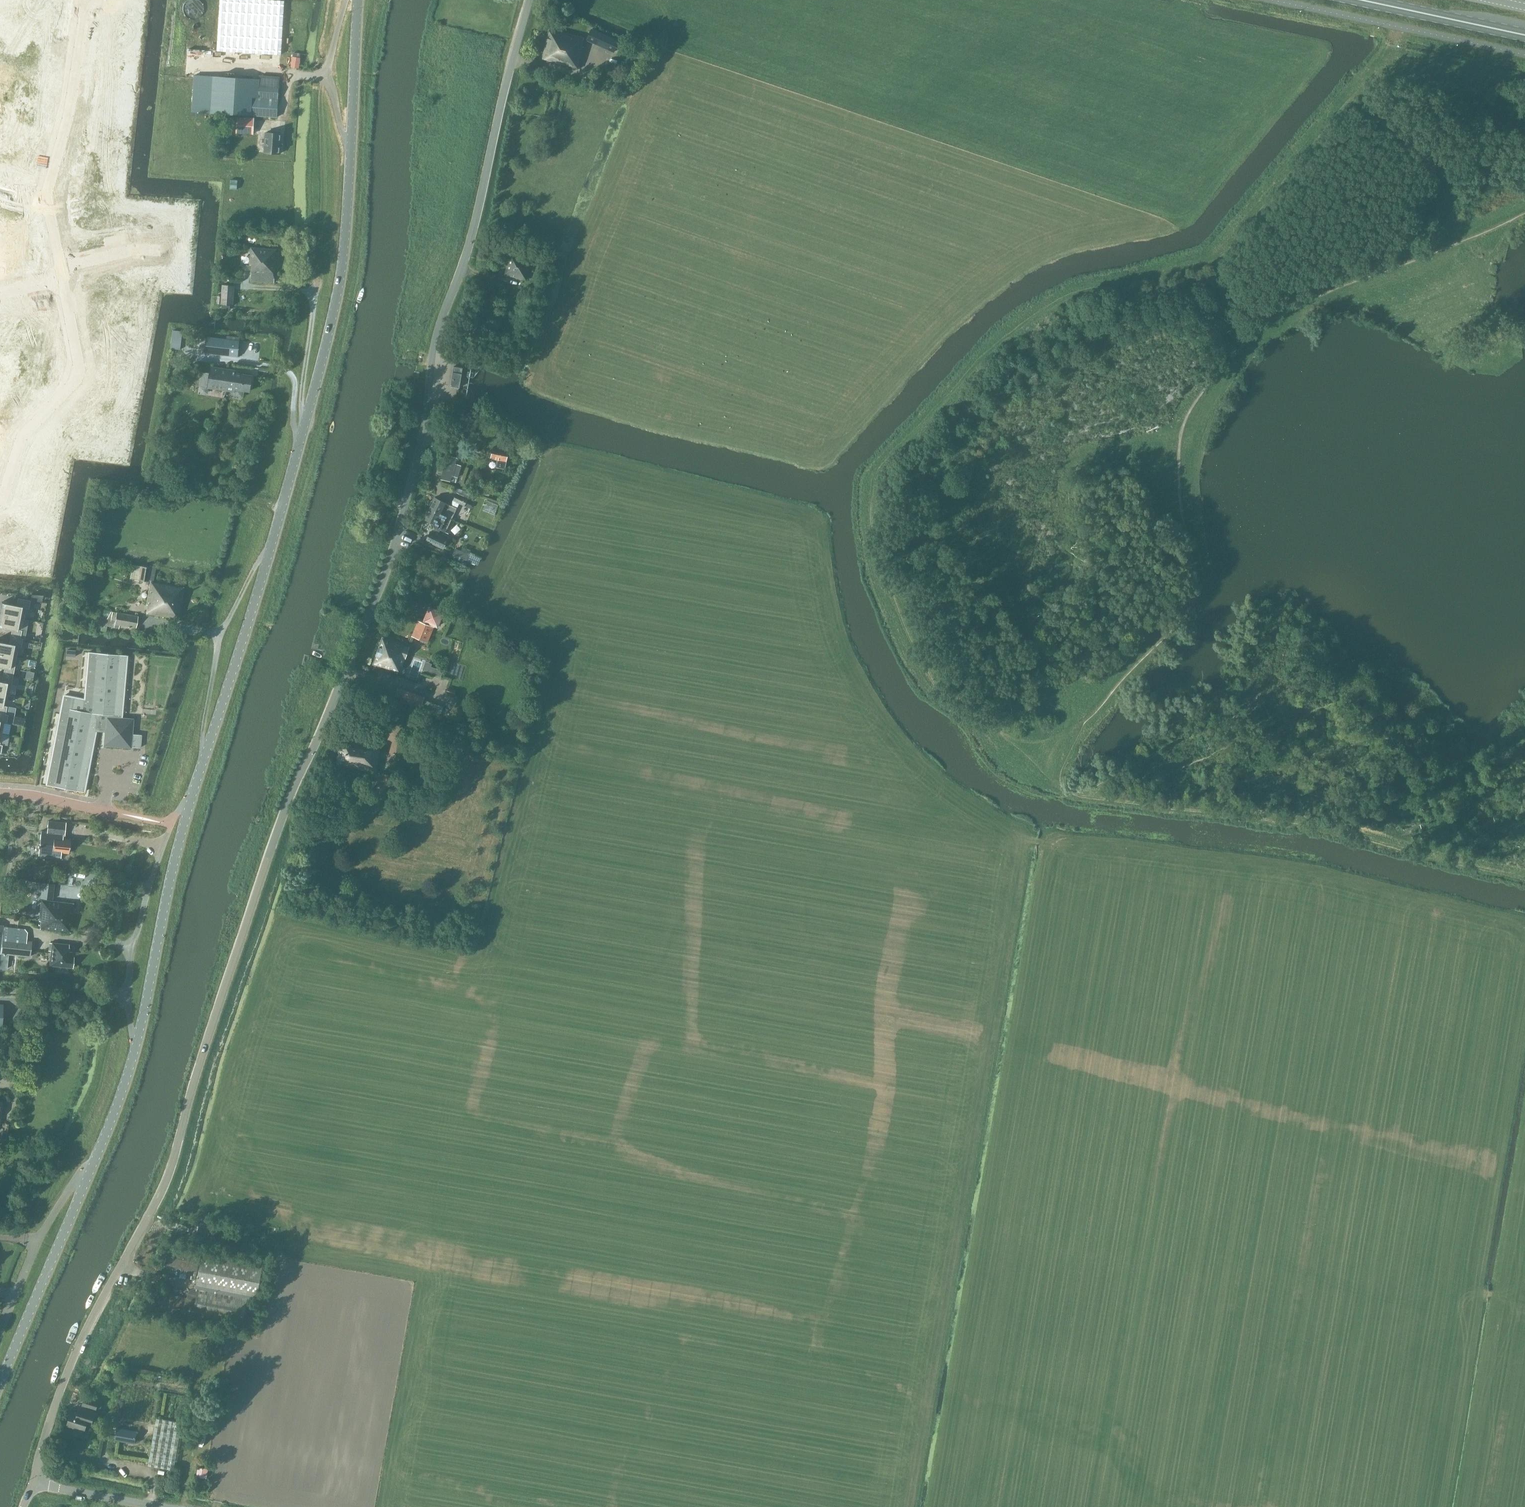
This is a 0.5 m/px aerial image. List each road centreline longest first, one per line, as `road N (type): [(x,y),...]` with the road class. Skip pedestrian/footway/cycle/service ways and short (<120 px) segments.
road 1 (unclassified): [(34,1481),(91,1326),(169,1180),(280,823),(400,533),(424,435),(436,338),(463,265),(530,0)]
road 2 (unclassified): [(0,1386),(135,1053),(195,787),(283,508),(337,305),(359,0)]
road 3 (residential): [(98,0),(54,199),(67,269)]
road 4 (residential): [(67,269),(82,359),(18,438),(0,495)]
road 5 (track): [(314,304),(325,75)]
road 6 (primary): [(1524,35),(1365,0)]
road 7 (track): [(154,491),(283,508)]
road 8 (unclassified): [(159,1506),(34,1481)]

